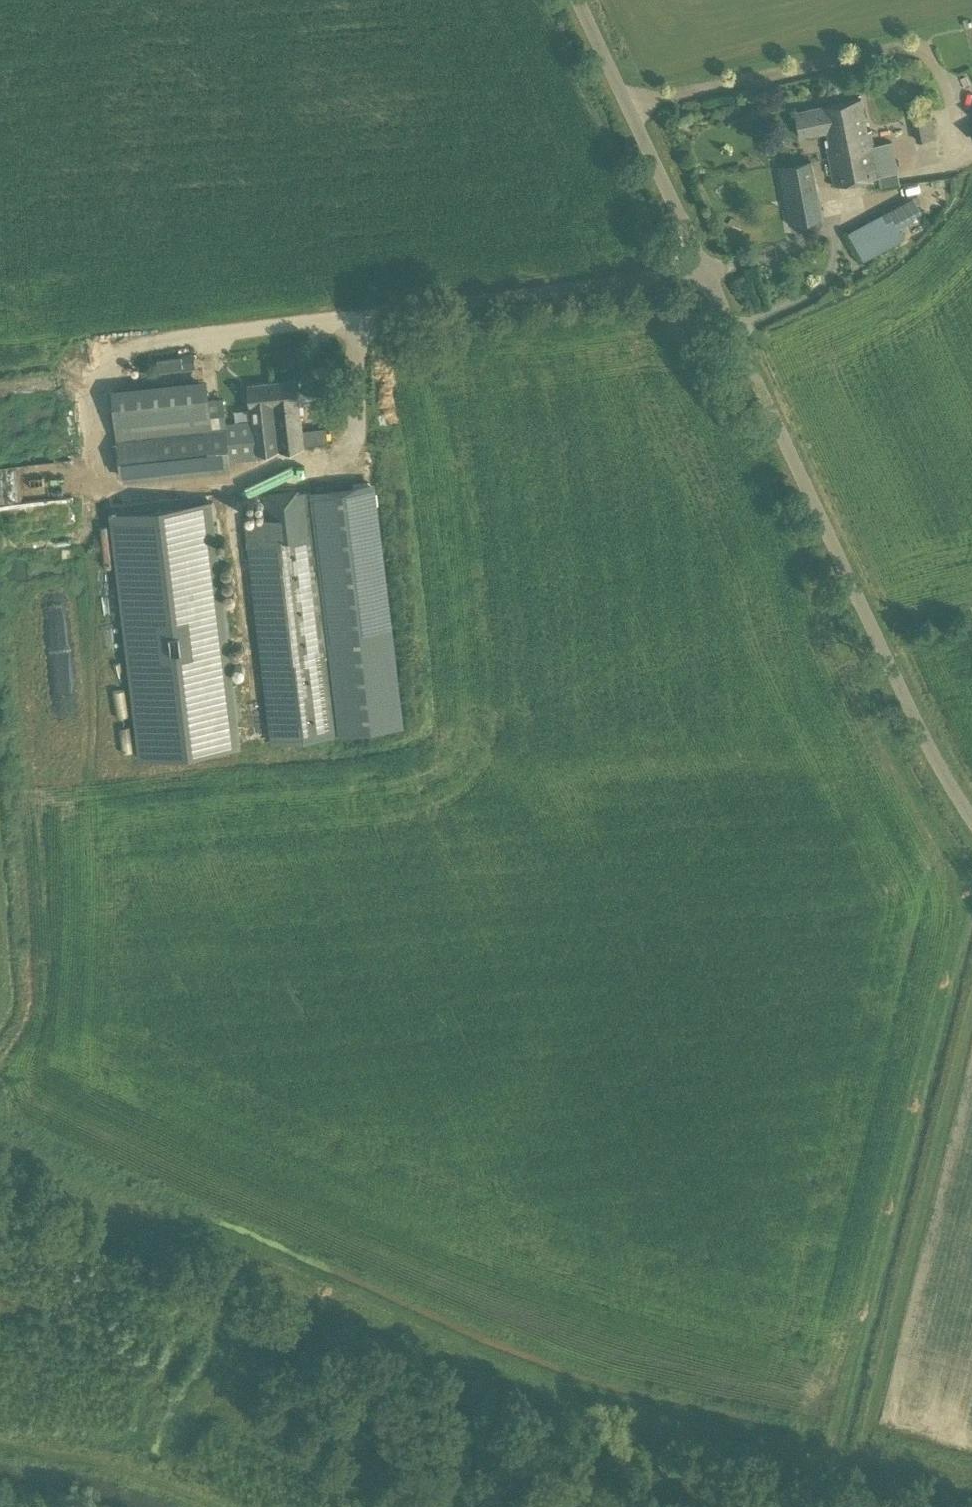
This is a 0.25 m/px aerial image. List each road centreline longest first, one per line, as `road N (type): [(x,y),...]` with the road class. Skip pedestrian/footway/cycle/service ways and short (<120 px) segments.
road 1 (unclassified): [(578,0),(910,707),(971,818)]

